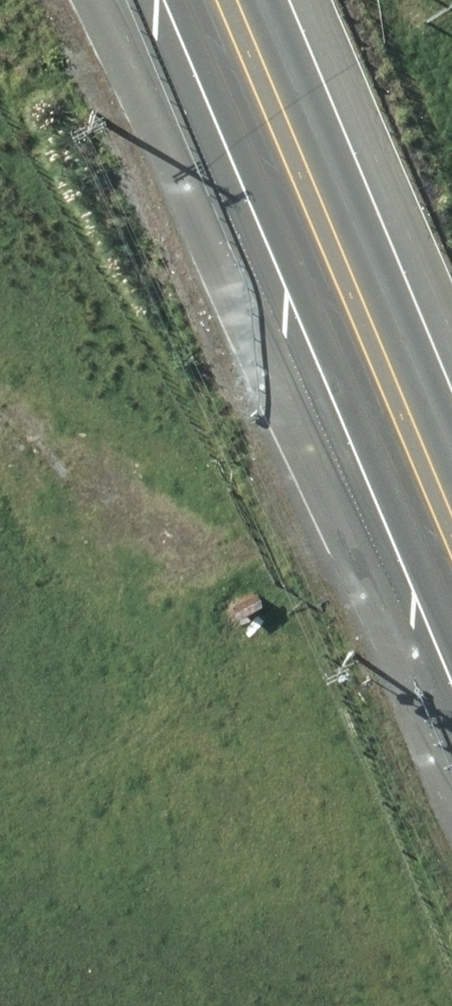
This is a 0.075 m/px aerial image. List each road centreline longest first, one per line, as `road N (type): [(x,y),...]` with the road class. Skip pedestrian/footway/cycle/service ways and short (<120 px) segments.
road 1 (primary): [(451,706),(382,606),(92,0)]
road 2 (primary): [(191,0),(451,593)]

